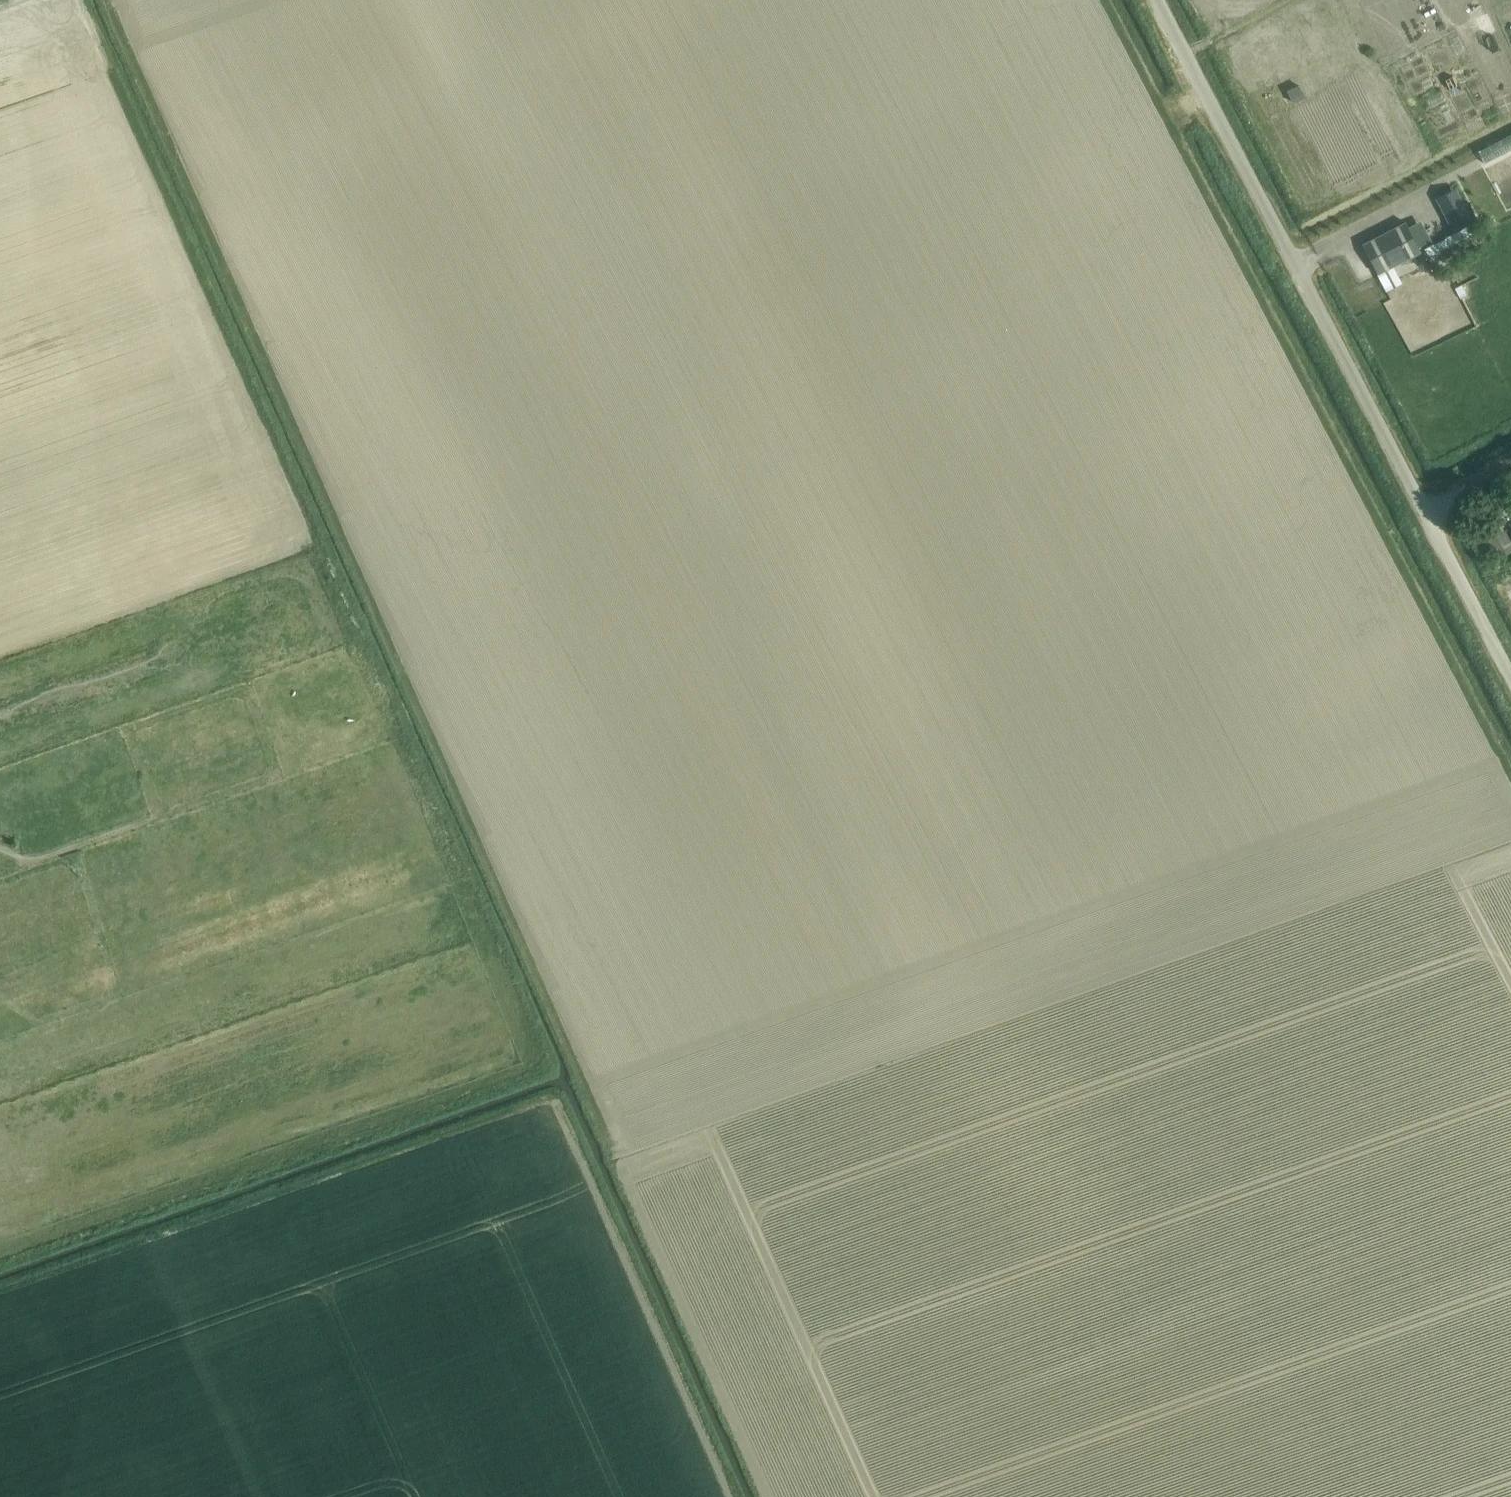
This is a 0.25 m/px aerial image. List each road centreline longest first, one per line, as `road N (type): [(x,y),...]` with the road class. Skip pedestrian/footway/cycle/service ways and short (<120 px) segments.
road 1 (unclassified): [(1510,671),(1158,0)]

